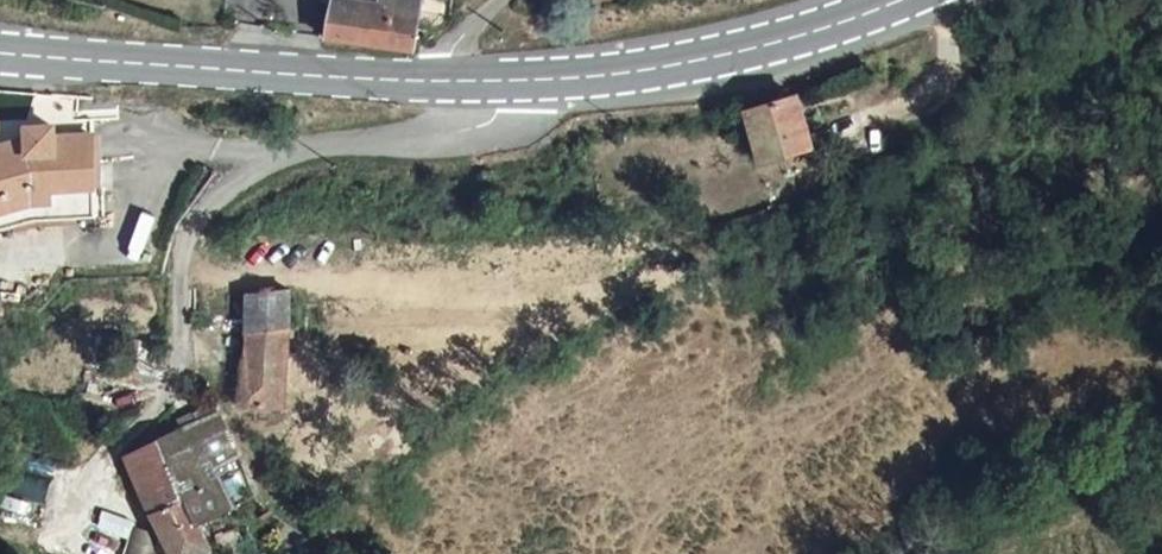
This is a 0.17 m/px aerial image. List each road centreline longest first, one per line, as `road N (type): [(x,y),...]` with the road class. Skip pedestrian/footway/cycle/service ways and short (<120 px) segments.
road 1 (secondary): [(899,0),(816,31),(685,62),(606,75),(446,80)]
road 2 (secondary): [(446,80),(0,53)]

